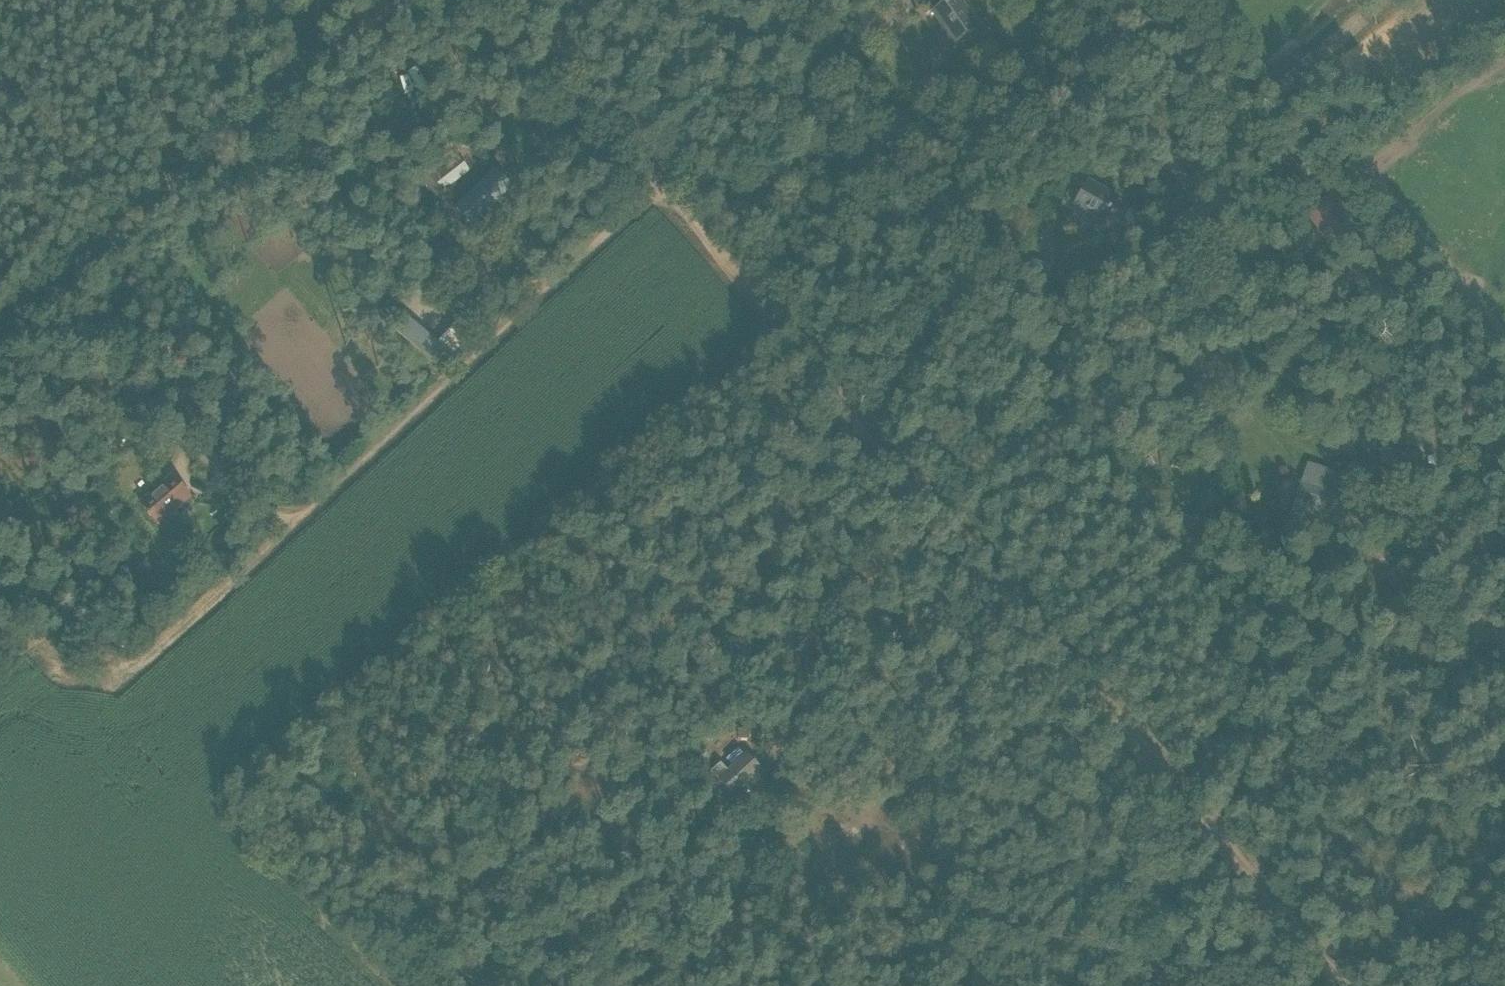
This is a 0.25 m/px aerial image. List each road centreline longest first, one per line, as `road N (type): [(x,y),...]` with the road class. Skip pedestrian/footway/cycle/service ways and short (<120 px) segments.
road 1 (track): [(1347,985),(785,326),(520,0)]
road 2 (track): [(668,179),(148,656),(107,666),(0,544)]
road 3 (track): [(403,0),(0,329)]

